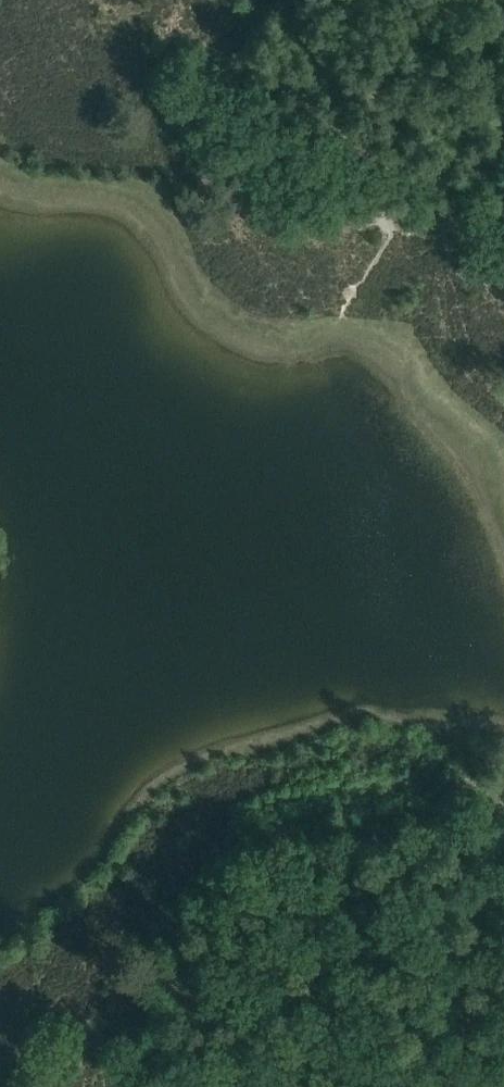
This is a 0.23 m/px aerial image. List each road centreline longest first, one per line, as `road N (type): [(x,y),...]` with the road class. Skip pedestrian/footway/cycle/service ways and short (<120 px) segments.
road 1 (track): [(503,264),(354,136),(329,102),(327,58),(359,0)]

